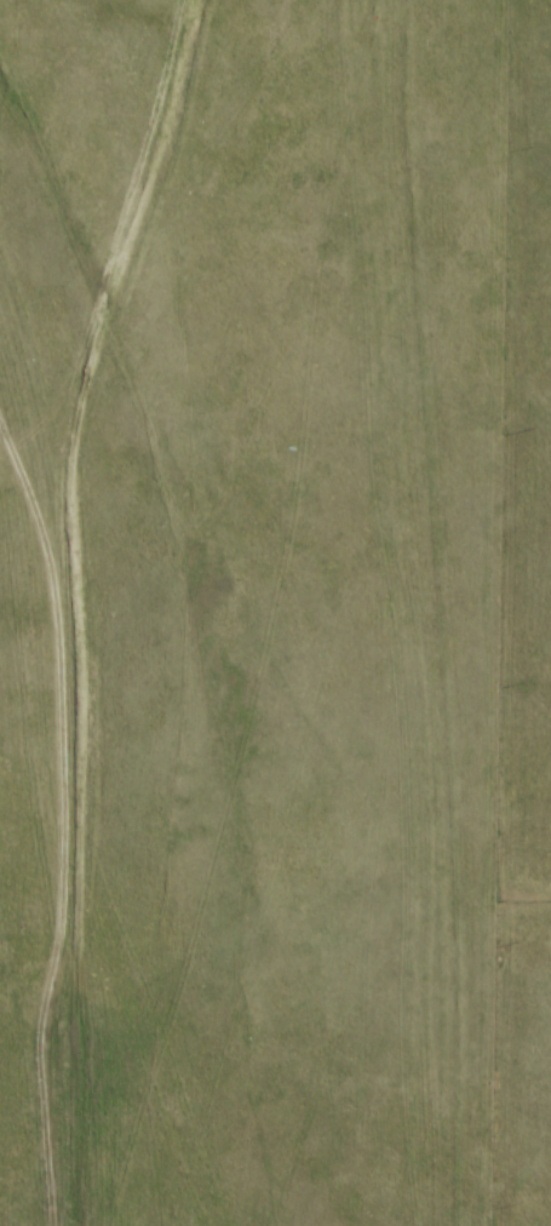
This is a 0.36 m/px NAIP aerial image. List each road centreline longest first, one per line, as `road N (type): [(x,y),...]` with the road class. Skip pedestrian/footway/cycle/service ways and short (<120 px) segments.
road 1 (residential): [(207,0),(99,379),(84,502),(94,853),(44,1009)]
road 2 (residential): [(60,1225),(44,1009),(0,699)]

